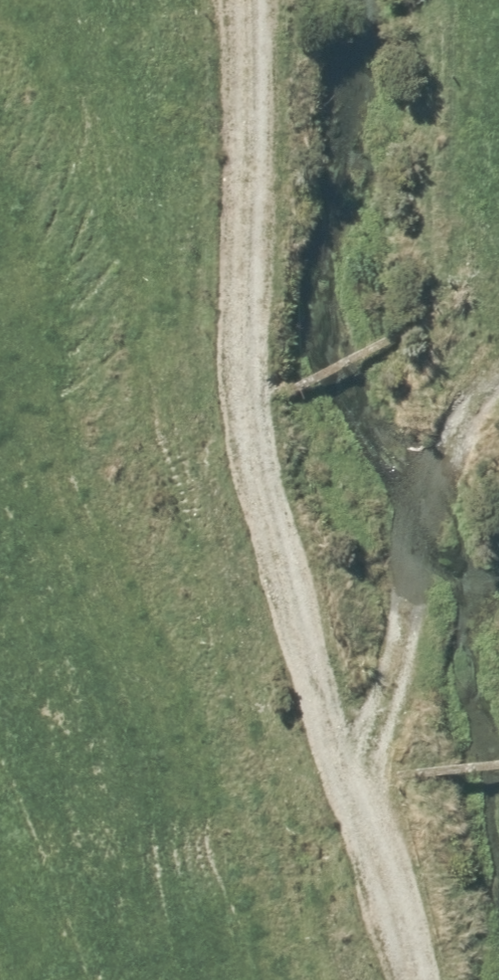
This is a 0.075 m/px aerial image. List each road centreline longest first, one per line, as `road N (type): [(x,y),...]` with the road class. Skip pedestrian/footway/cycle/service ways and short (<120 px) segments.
road 1 (track): [(423,979),(359,783),(277,443),(264,0)]
road 2 (track): [(359,783),(403,661),(454,436),(498,376)]

